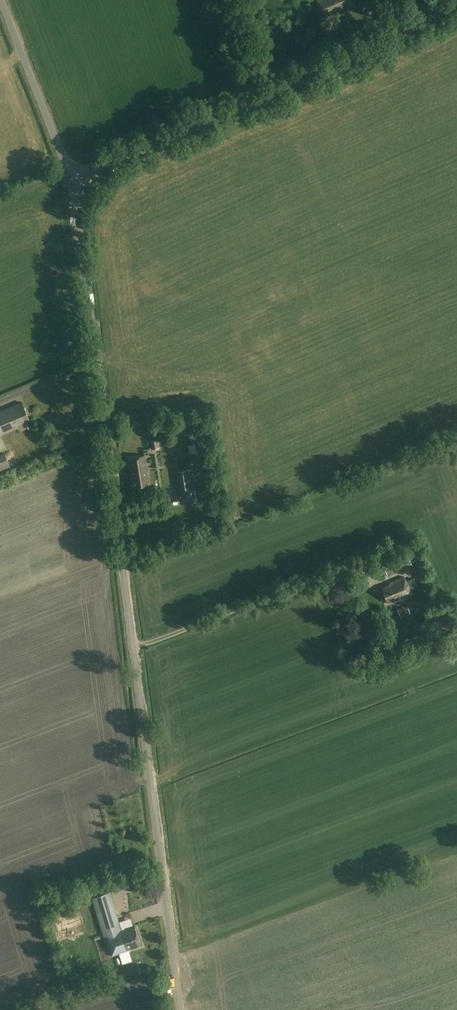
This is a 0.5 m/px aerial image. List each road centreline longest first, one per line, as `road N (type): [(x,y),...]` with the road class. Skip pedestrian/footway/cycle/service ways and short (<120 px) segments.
road 1 (unclassified): [(178,1009),(73,181)]
road 2 (unclassified): [(73,181),(383,45),(456,2)]
road 3 (track): [(131,646),(365,555)]
road 4 (unclassified): [(73,181),(0,0)]

